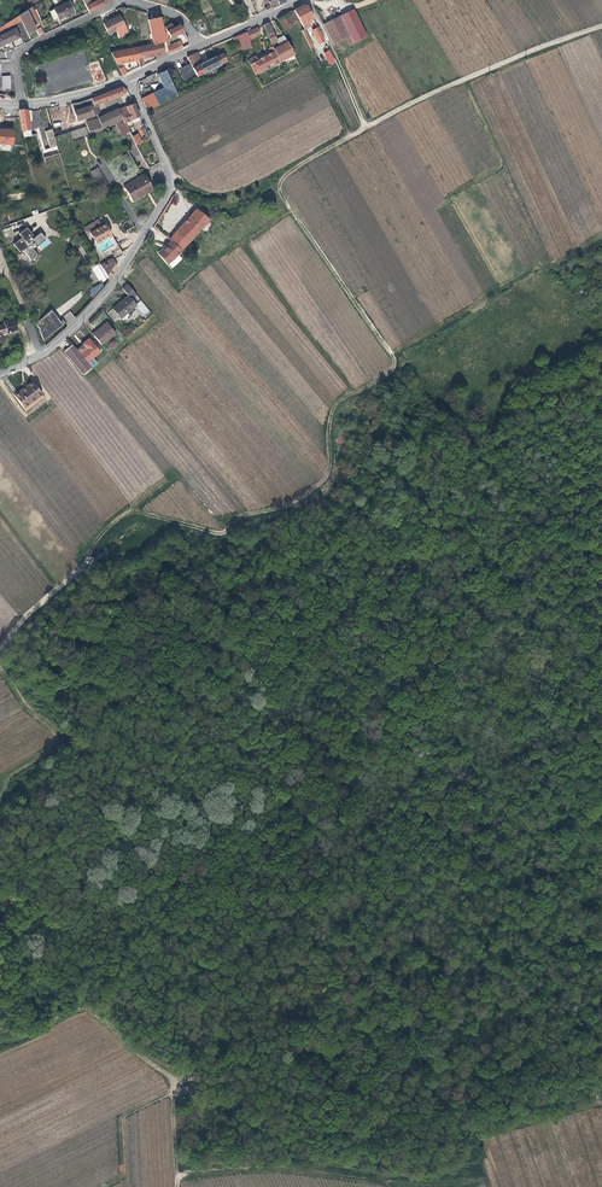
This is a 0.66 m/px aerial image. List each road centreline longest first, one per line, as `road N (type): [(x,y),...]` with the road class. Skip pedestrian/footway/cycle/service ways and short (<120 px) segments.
road 1 (track): [(601,27),(461,81),(297,167),(282,186),(395,353),(540,264),(565,260),(601,237)]
road 2 (track): [(0,648),(121,518),(148,513),(226,530),(321,482),(332,413),(394,366),(395,353)]
road 3 (tertiary): [(131,79),(169,170),(170,191),(95,307),(48,350),(0,374)]
road 4 (track): [(0,1041),(27,1037),(79,1009),(166,1076),(170,1093),(122,1116),(123,1177),(101,1186)]
road 5 (residential): [(120,0),(23,49),(17,60),(24,104)]
road 6 (track): [(309,0),(369,127)]

